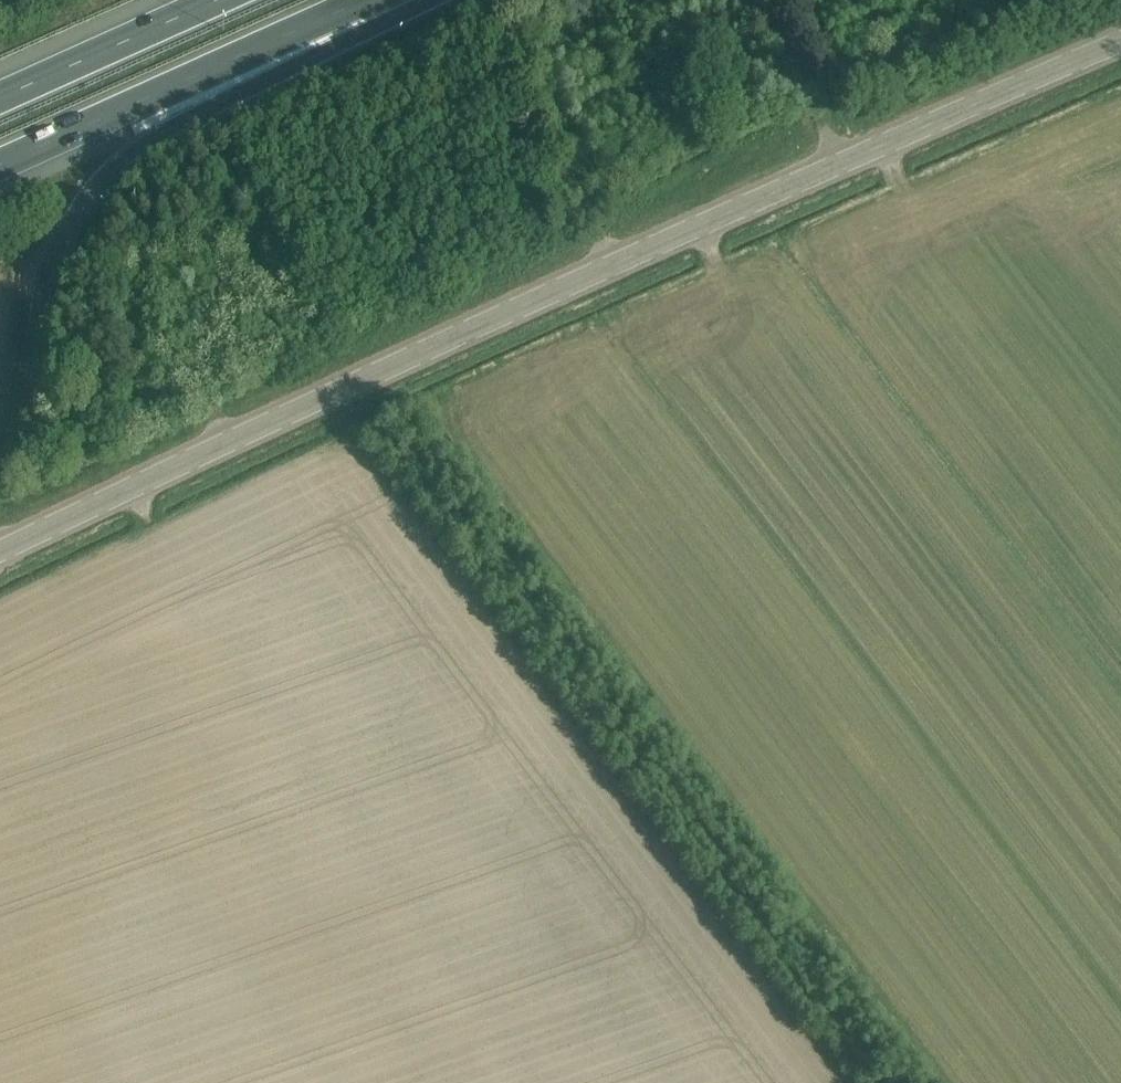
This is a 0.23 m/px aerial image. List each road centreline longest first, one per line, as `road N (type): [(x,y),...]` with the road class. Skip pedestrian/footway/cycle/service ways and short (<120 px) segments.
road 1 (tertiary): [(1120,41),(727,206),(0,552)]
road 2 (motorway): [(0,166),(367,0)]
road 3 (motorway): [(113,169),(160,133),(332,48),(400,0)]
road 4 (motorway): [(214,0),(0,97)]

